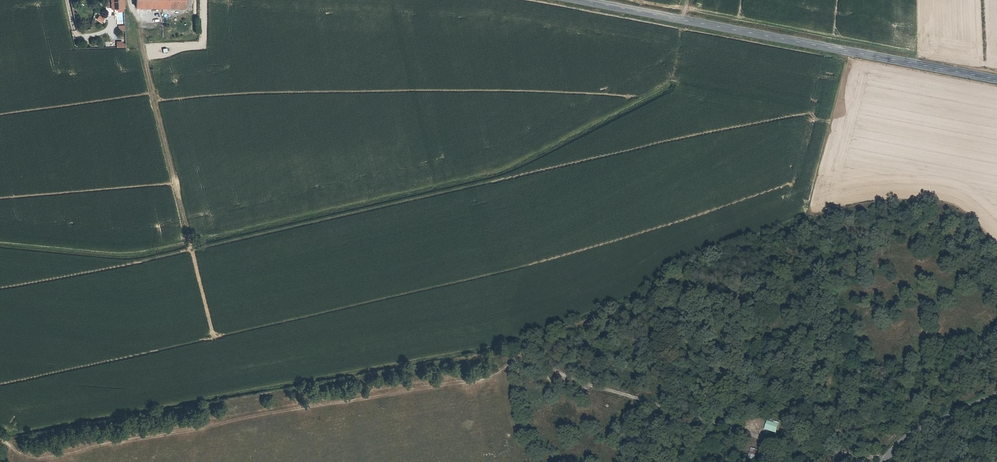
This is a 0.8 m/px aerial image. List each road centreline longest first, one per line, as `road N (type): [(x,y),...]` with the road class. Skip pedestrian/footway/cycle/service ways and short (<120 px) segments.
road 1 (secondary): [(574,0),(996,79)]
road 2 (unclassified): [(884,461),(912,436),(996,391)]

